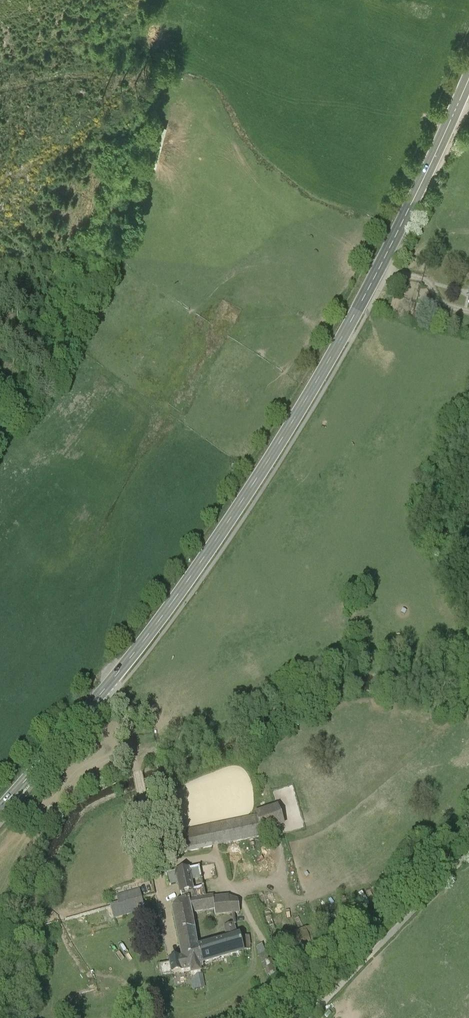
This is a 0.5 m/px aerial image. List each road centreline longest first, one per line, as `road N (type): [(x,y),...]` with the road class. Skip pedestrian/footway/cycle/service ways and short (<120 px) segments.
road 1 (secondary): [(468,78),(376,275),(239,507),(108,686),(0,810)]
road 2 (track): [(307,1017),(468,854)]
road 3 (track): [(0,179),(84,135),(105,111),(107,81)]

